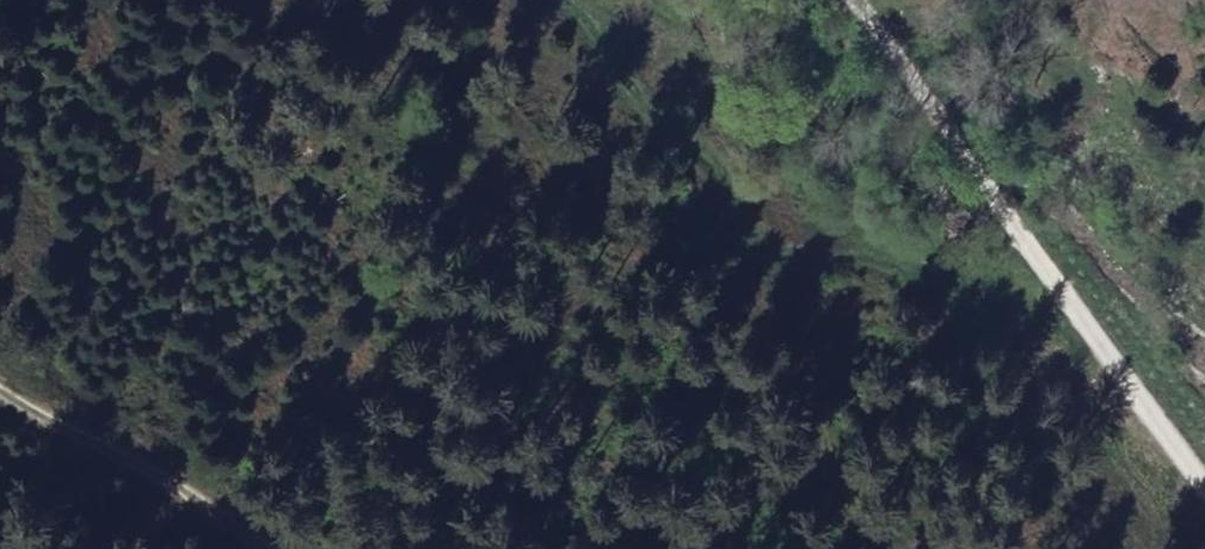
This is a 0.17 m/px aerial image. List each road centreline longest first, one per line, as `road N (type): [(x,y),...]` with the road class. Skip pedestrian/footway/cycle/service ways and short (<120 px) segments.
road 1 (track): [(843,0),(1204,490)]
road 2 (track): [(293,548),(240,505),(0,378)]

